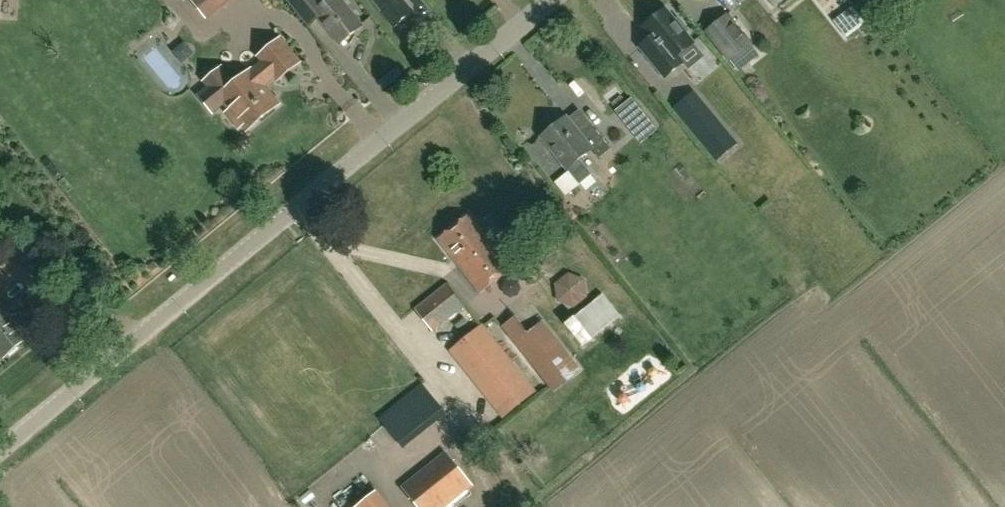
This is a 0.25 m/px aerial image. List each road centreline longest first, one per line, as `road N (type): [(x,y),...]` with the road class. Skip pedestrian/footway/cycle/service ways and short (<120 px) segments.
road 1 (unclassified): [(0,451),(550,0)]

